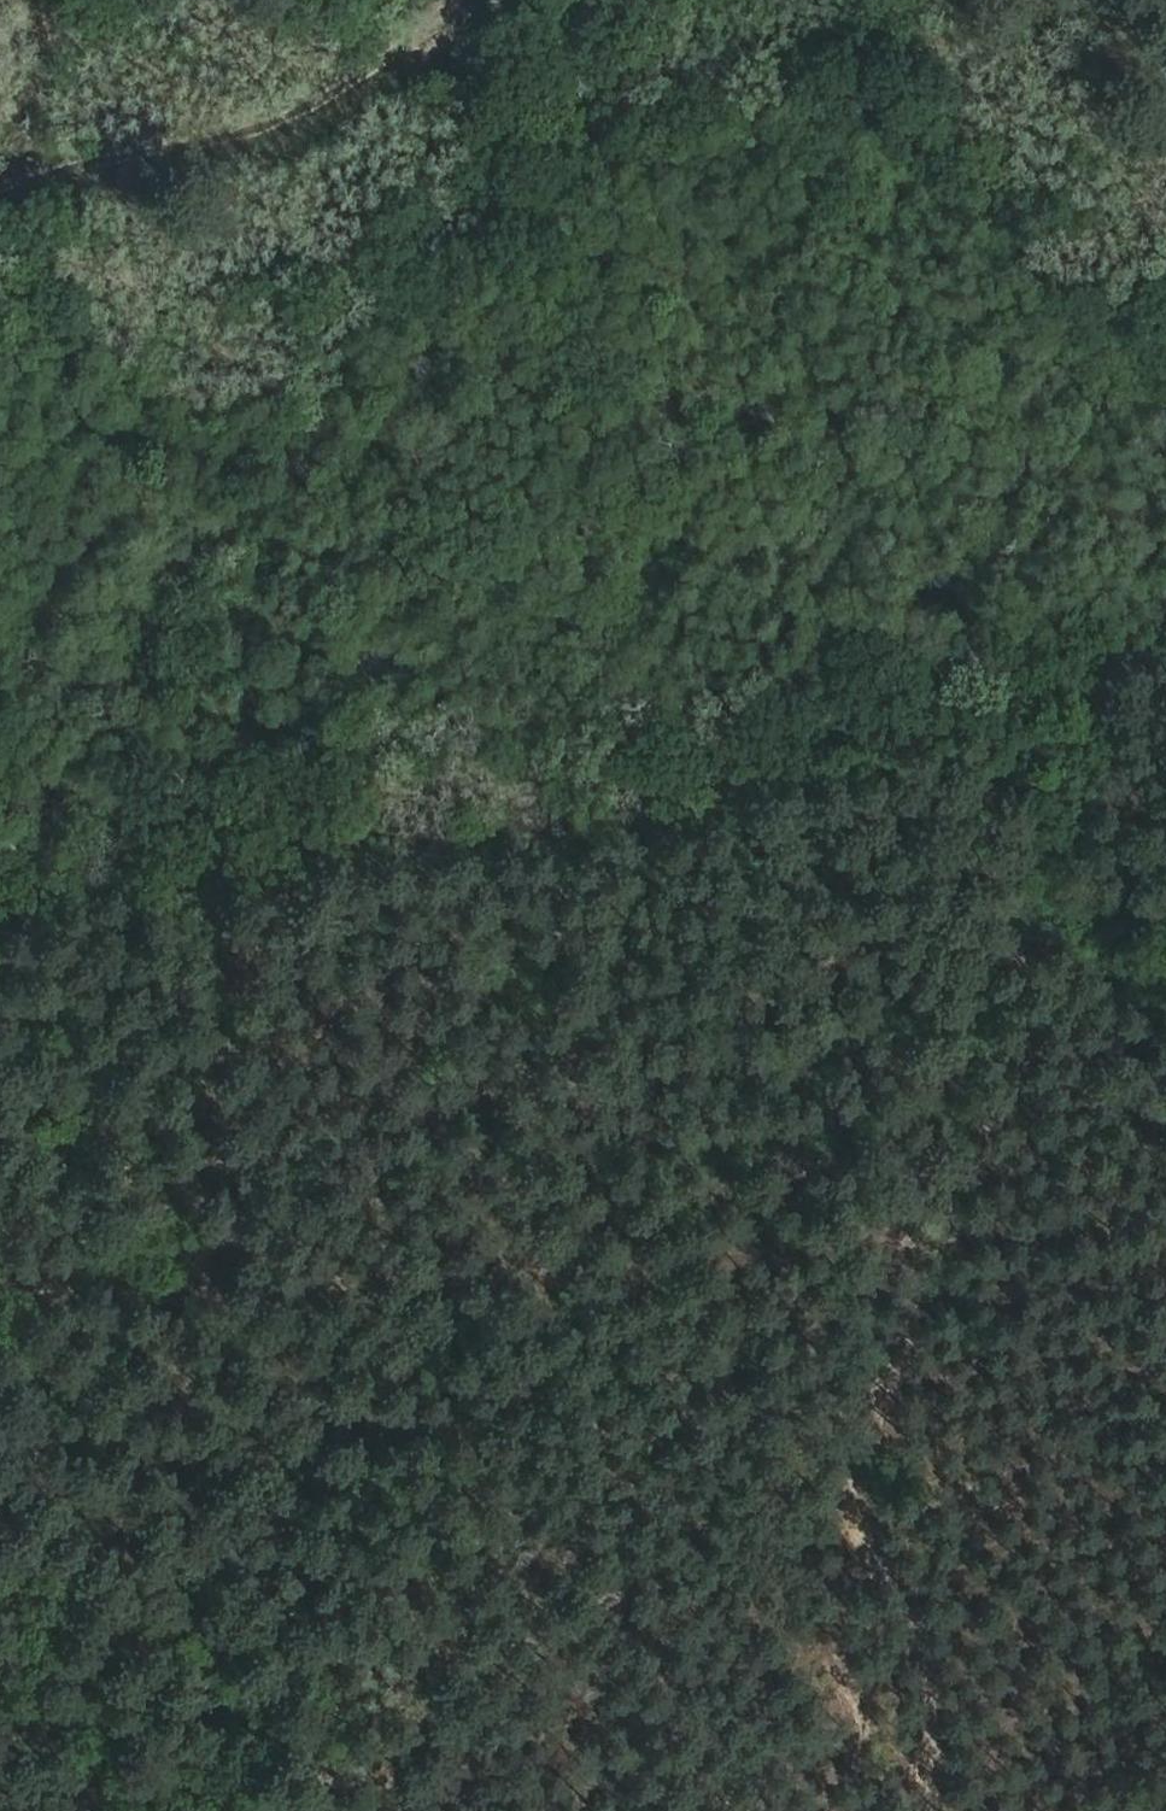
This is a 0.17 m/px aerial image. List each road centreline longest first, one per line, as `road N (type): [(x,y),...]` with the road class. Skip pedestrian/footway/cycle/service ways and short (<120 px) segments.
road 1 (track): [(899,1810),(881,1675),(826,1471),(852,1305),(824,1263),(662,1278),(406,1284),(134,1268),(8,1306),(0,1315)]
road 2 (track): [(0,187),(314,109),(401,52),(550,0)]

